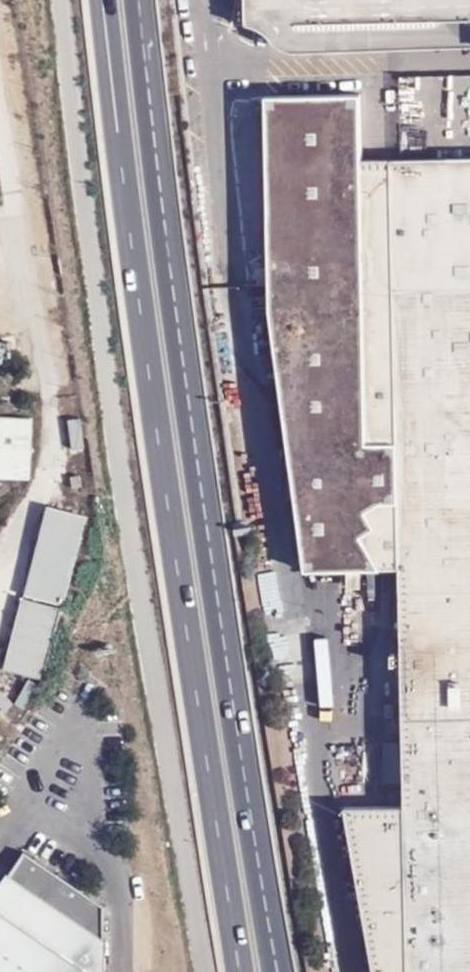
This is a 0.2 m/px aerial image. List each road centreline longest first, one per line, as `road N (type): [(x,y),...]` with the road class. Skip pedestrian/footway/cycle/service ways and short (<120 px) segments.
road 1 (secondary): [(280,971),(231,680),(139,0)]
road 2 (secondary): [(119,130),(240,971)]
road 3 (secondary): [(99,0),(119,130)]
road 4 (secondary): [(109,0),(119,130)]

